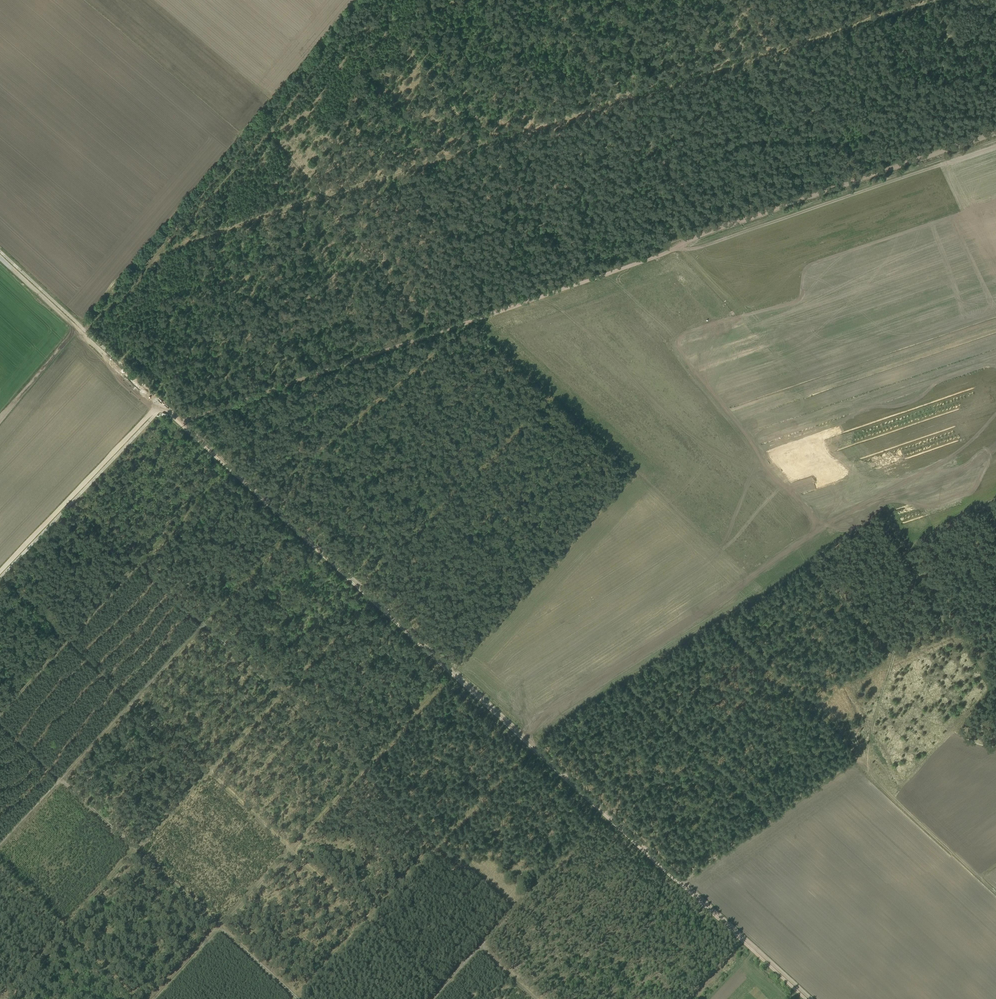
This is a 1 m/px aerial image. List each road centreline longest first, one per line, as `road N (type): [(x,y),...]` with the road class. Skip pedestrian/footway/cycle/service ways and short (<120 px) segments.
road 1 (track): [(811,998),(183,420)]
road 2 (track): [(933,0),(164,245)]
road 3 (track): [(183,420),(645,261),(696,235)]
road 4 (track): [(381,20),(586,282)]
road 5 (track): [(995,133),(710,229)]
road 6 (track): [(268,130),(137,280),(82,328)]
road 7 (track): [(159,405),(0,572)]
road 8 (track): [(432,998),(514,910),(440,842)]
road 9 (track): [(0,258),(159,405)]
road 10 (track): [(682,879),(858,759)]
road 11 (track): [(155,998),(220,929),(297,998)]
road 12 (track): [(381,20),(341,42),(268,130)]

